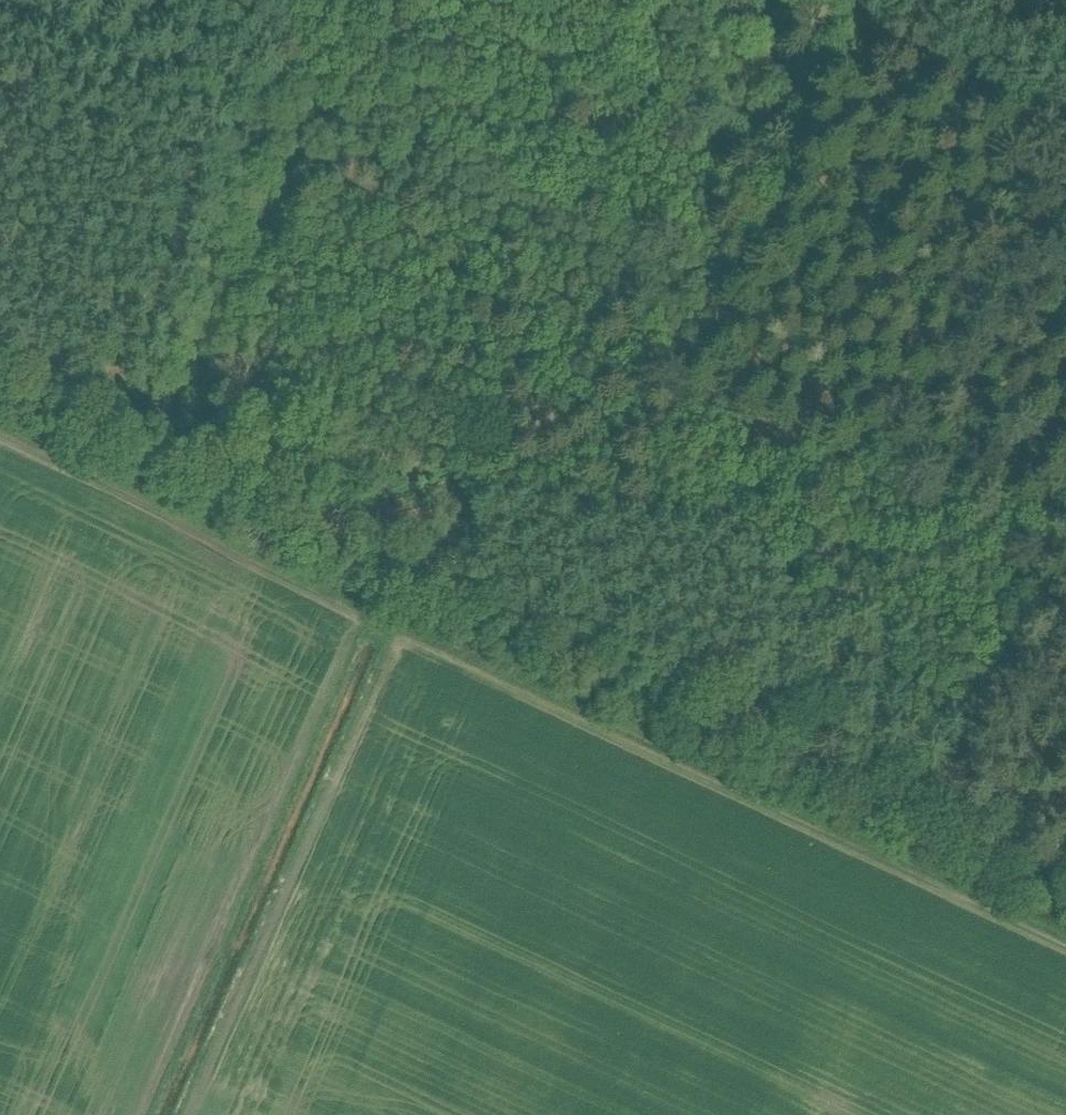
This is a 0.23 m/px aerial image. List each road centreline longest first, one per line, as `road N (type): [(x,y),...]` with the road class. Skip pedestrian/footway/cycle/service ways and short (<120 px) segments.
road 1 (track): [(796,0),(1065,127)]

